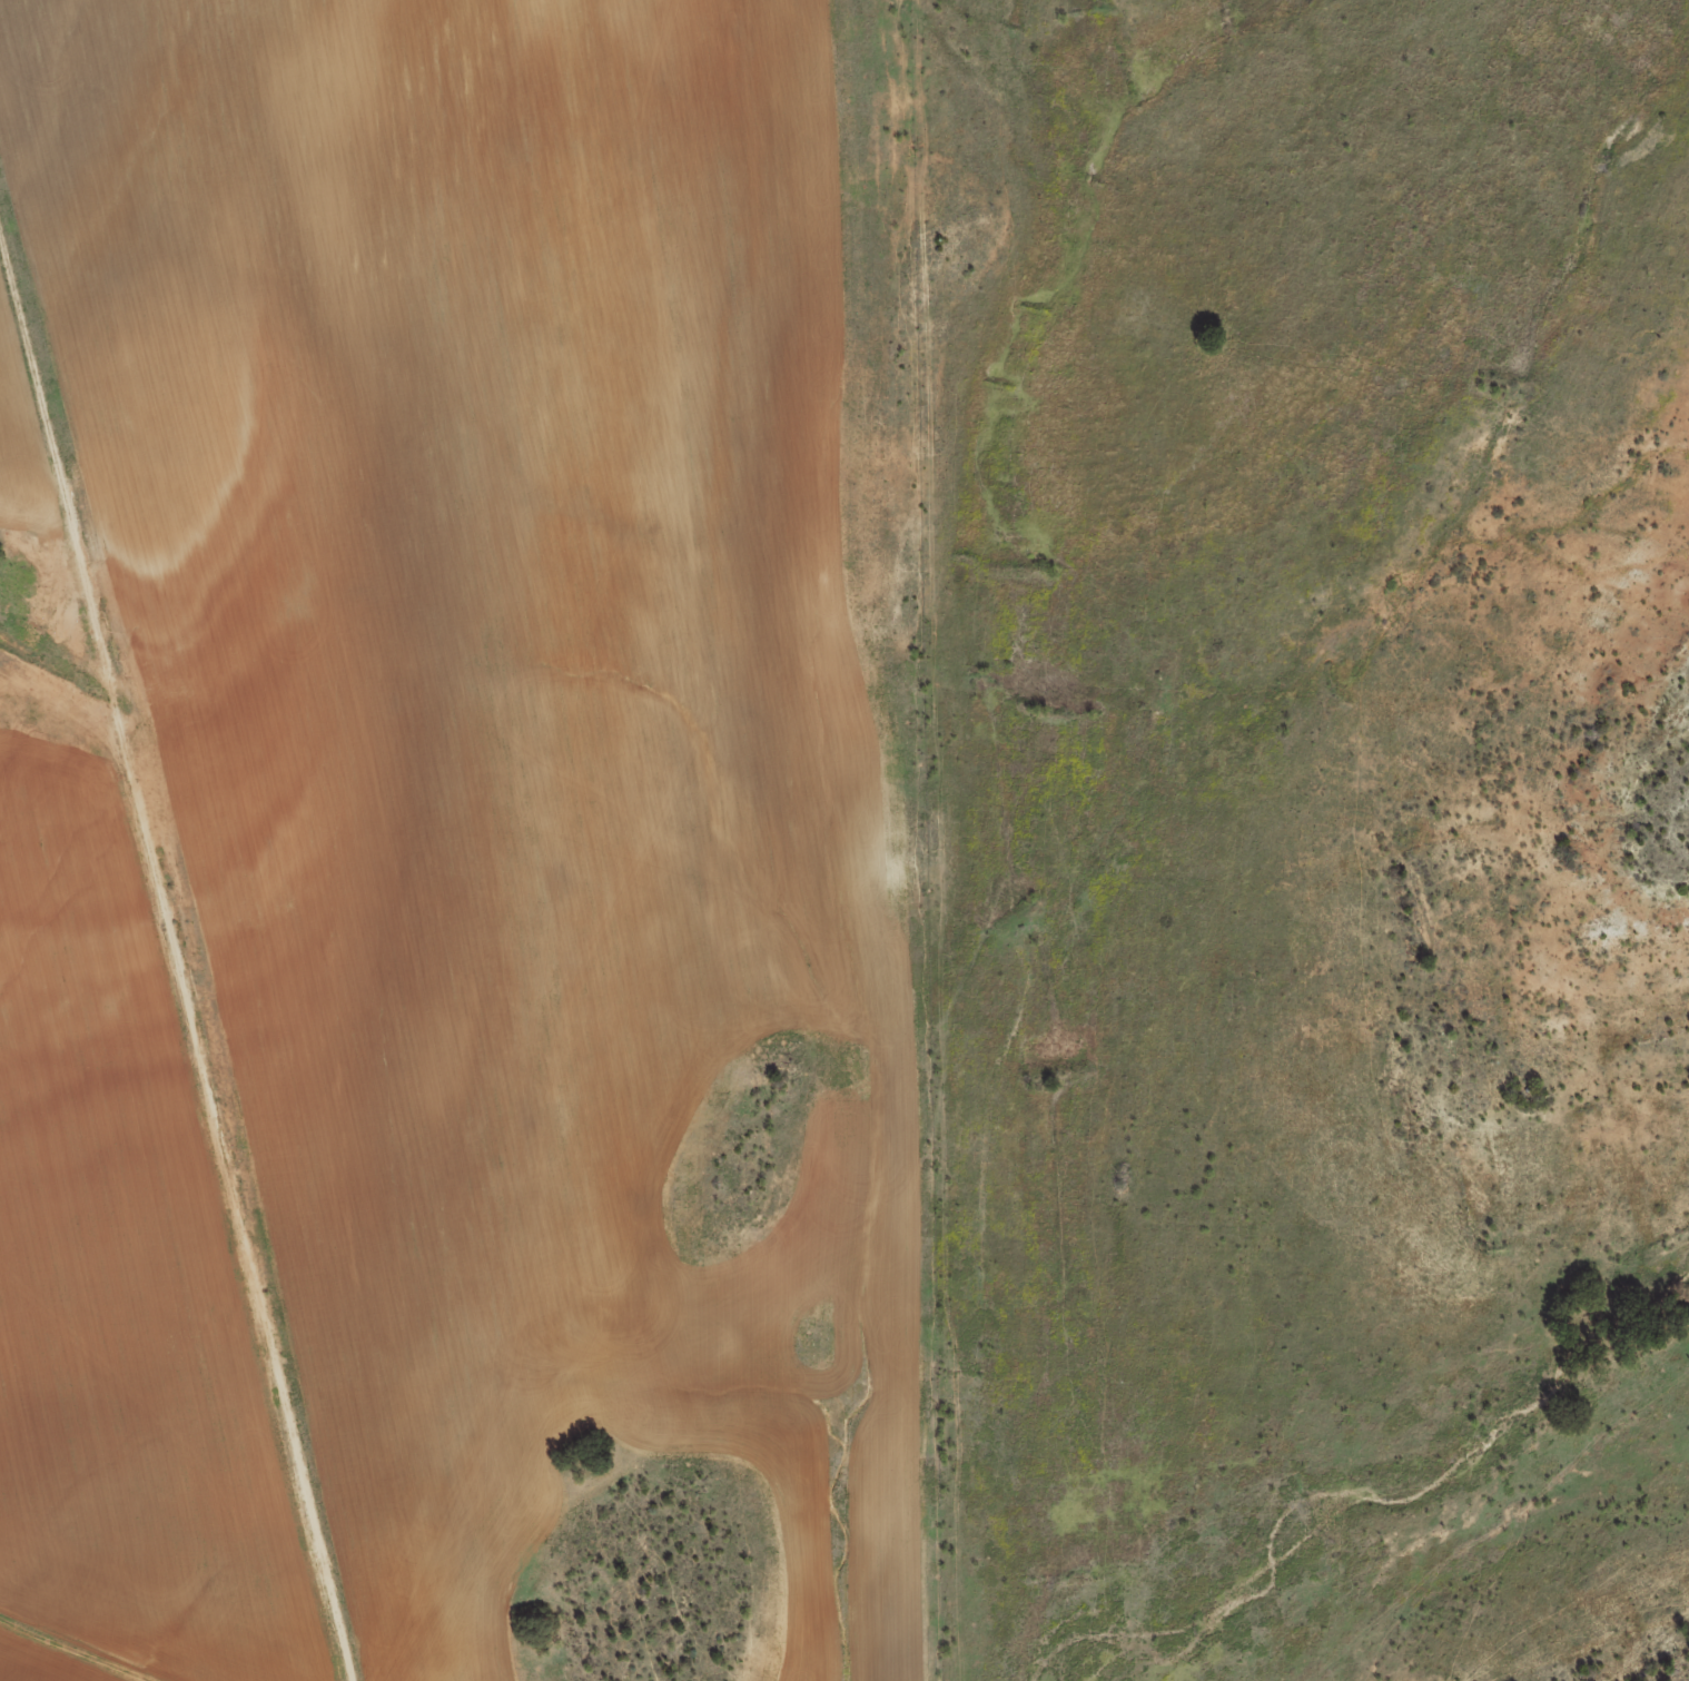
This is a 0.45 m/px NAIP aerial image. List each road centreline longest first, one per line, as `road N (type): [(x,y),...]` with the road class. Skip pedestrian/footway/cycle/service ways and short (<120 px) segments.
road 1 (residential): [(344,1680),(236,1428),(108,901),(34,317),(0,167)]
road 2 (residential): [(1688,1657),(1603,1664),(1570,1680)]

